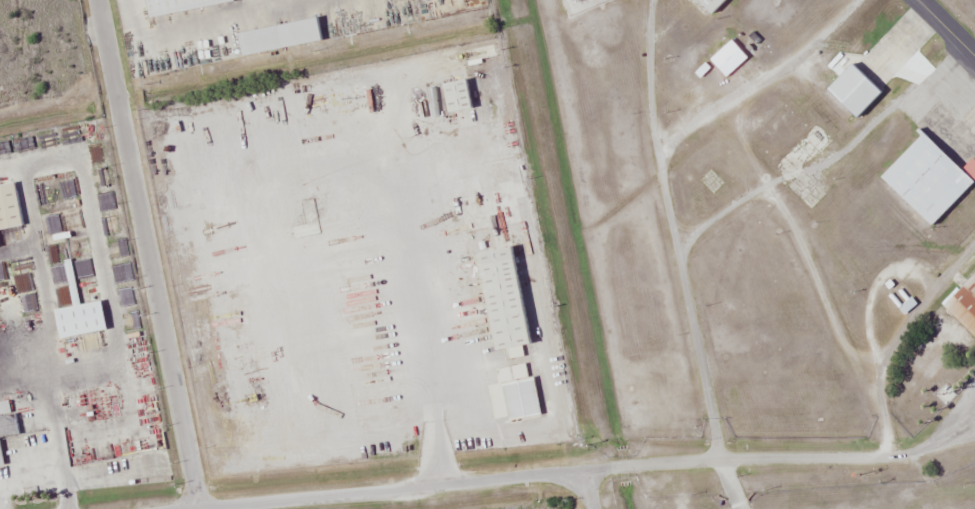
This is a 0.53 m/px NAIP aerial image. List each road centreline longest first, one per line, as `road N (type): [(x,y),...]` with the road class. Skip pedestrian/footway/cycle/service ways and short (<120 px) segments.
road 1 (residential): [(198,508),(722,458),(907,455)]
road 2 (residential): [(198,508),(97,0)]

